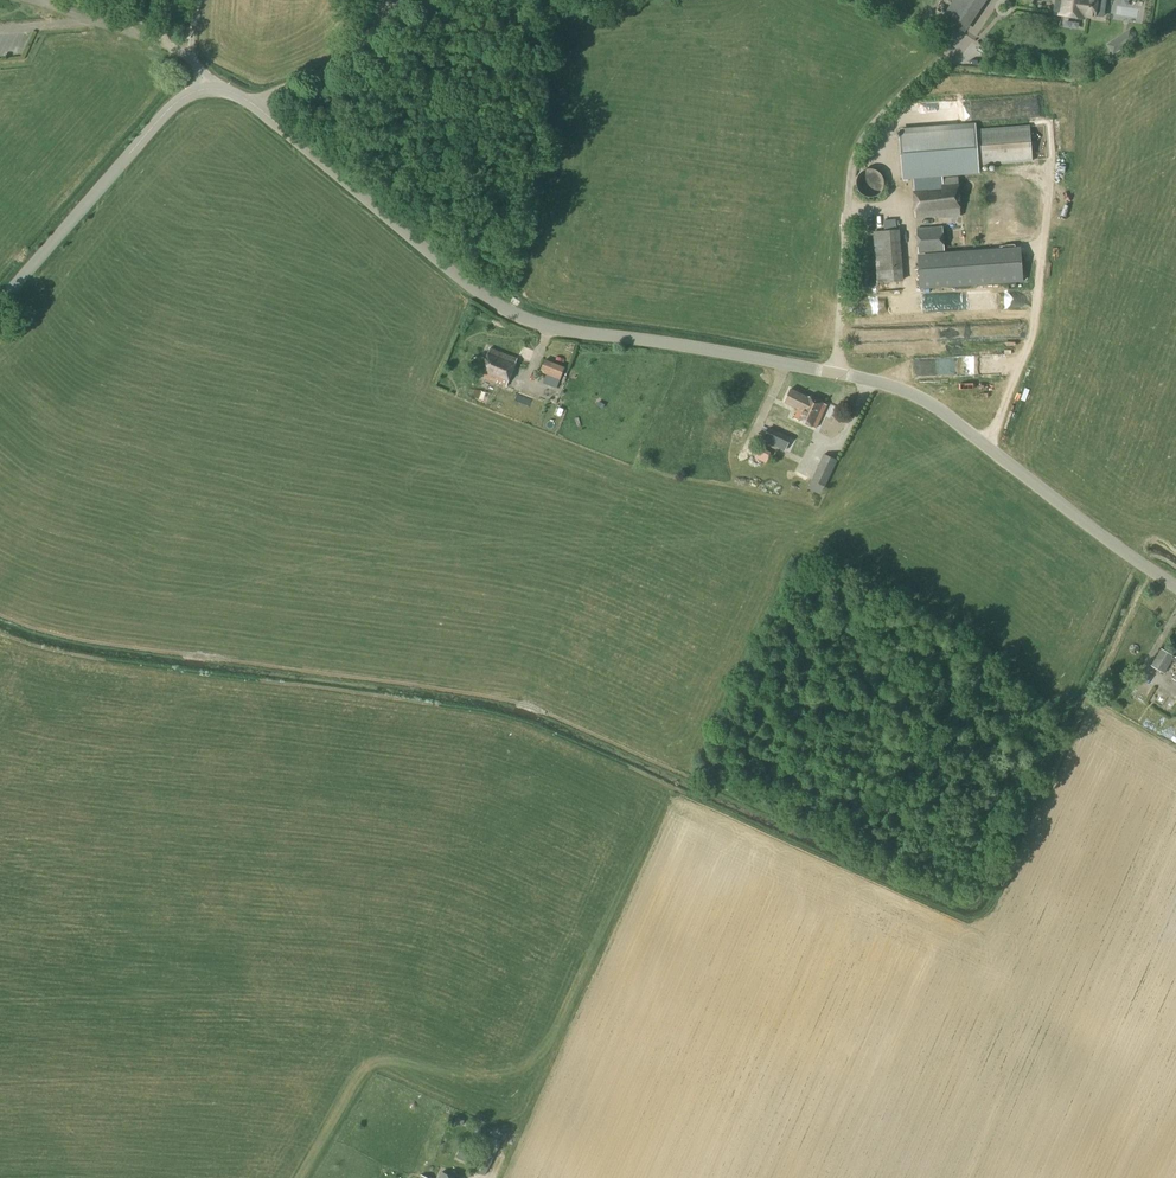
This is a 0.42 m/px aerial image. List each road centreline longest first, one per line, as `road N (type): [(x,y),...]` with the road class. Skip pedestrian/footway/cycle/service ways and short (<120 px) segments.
road 1 (tertiary): [(1175,585),(1099,537),(916,395),(833,373),(550,329),(499,311),(227,90),(206,86),(179,102),(0,302)]

